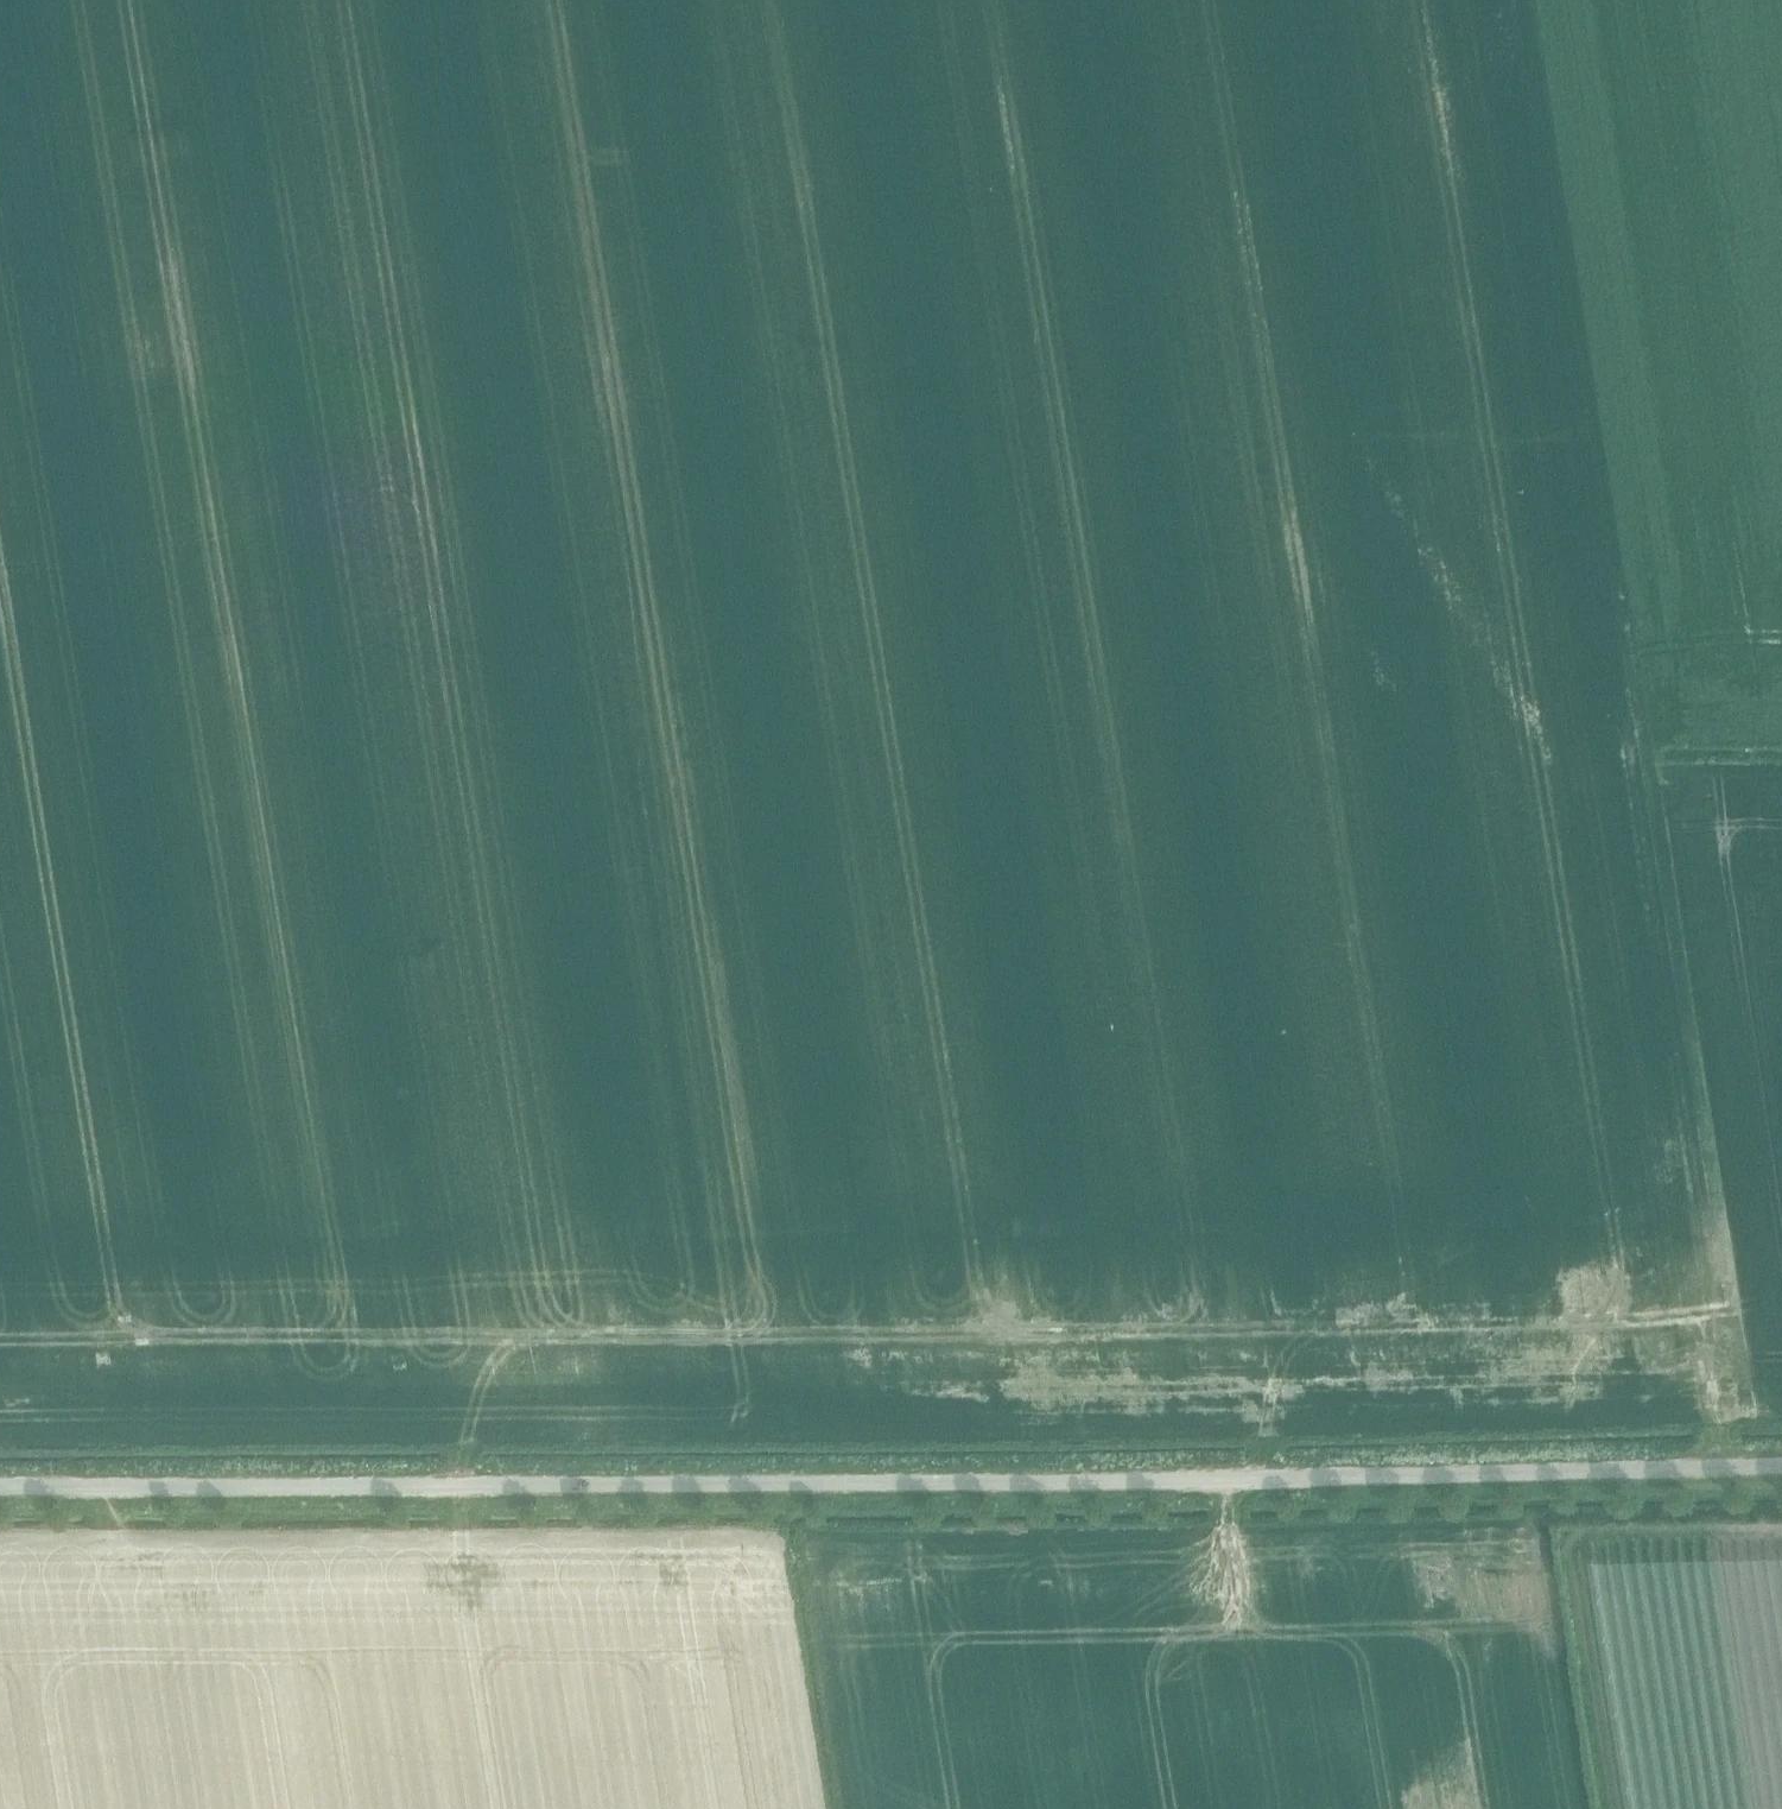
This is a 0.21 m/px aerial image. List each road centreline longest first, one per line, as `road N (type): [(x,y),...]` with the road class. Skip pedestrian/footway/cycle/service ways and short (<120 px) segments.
road 1 (unclassified): [(0,1487),(1781,1468)]

